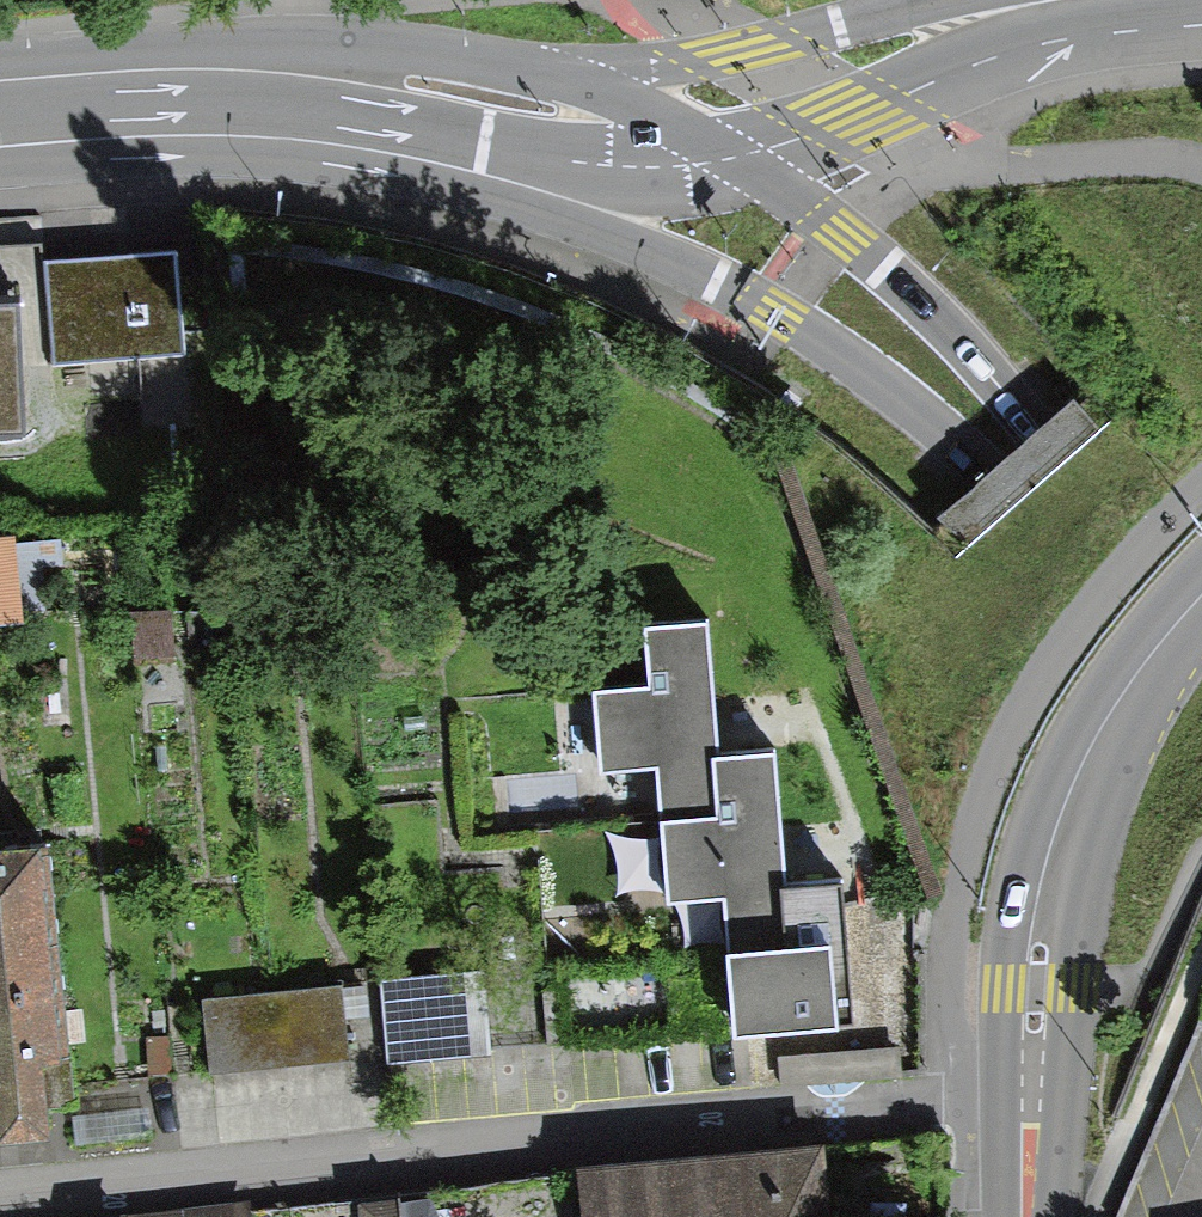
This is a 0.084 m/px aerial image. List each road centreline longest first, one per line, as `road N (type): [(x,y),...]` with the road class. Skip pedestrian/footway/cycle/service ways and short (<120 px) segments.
road 1 (primary): [(163,125),(423,175),(644,251),(711,283),(921,416),(1201,694)]
road 2 (residential): [(0,1190),(1029,1102)]
road 3 (primary): [(1201,680),(1057,453),(992,368),(886,271),(728,163)]
road 4 (primary): [(579,88),(439,53),(334,40),(216,41),(0,71)]
road 5 (secondary): [(163,125),(251,115),(342,117),(606,167),(728,163)]
road 6 (secondary): [(1029,1102),(1032,991),(1058,826),(1114,702),(1201,591)]
road 7 (secondary): [(975,0),(579,88)]
road 8 (secondary): [(728,163),(847,118),(979,37),(1084,0)]
road 9 (primary): [(728,163),(579,88)]
road 10 (primary): [(0,105),(163,125)]

